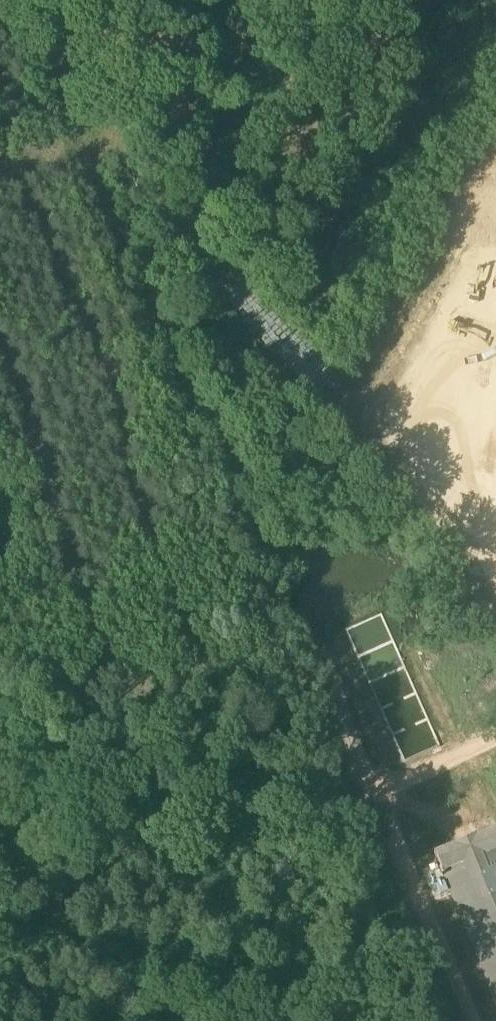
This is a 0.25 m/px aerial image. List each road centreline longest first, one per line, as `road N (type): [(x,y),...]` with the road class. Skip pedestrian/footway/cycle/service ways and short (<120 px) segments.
road 1 (track): [(469,1020),(385,815),(396,784),(424,764),(495,739)]

